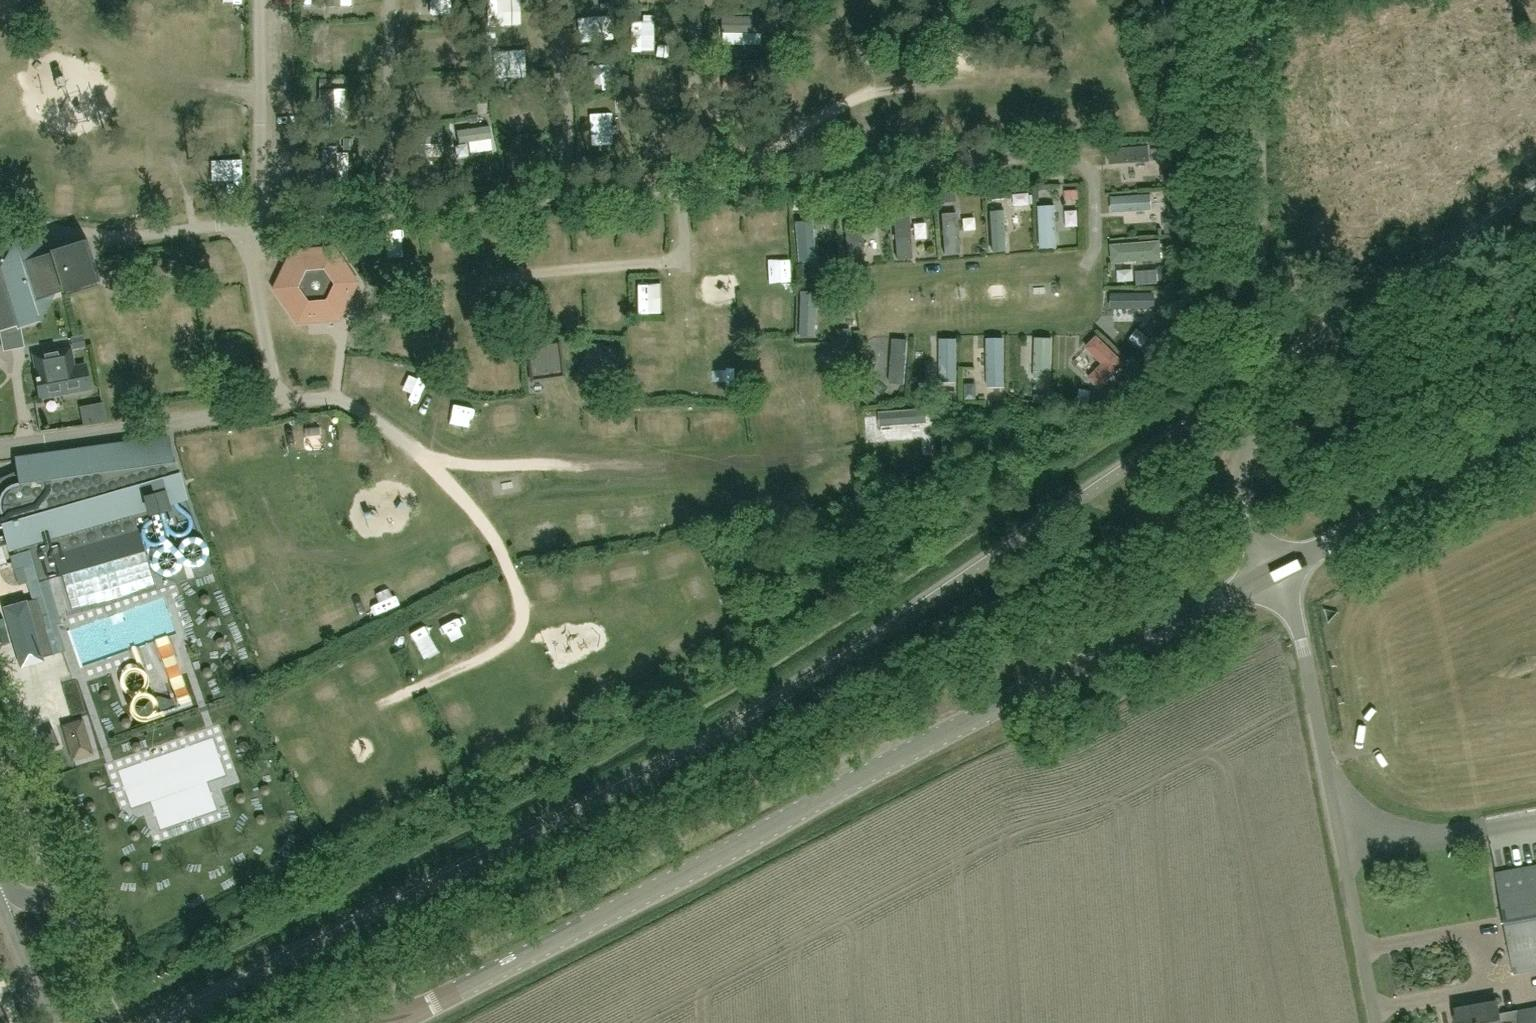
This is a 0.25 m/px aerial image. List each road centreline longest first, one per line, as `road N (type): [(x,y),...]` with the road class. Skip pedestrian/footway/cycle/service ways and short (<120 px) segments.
road 1 (tertiary): [(398,1021),(990,710),(1277,572)]
road 2 (residential): [(1258,0),(1262,395),(1234,483),(1277,572)]
road 3 (unclassified): [(1375,1022),(1295,608),(1277,572)]
road 4 (track): [(421,457),(699,465),(774,452),(801,431),(804,395)]
road 5 (tertiary): [(1277,572),(1535,447)]
road 6 (track): [(486,278),(685,261),(683,188)]

